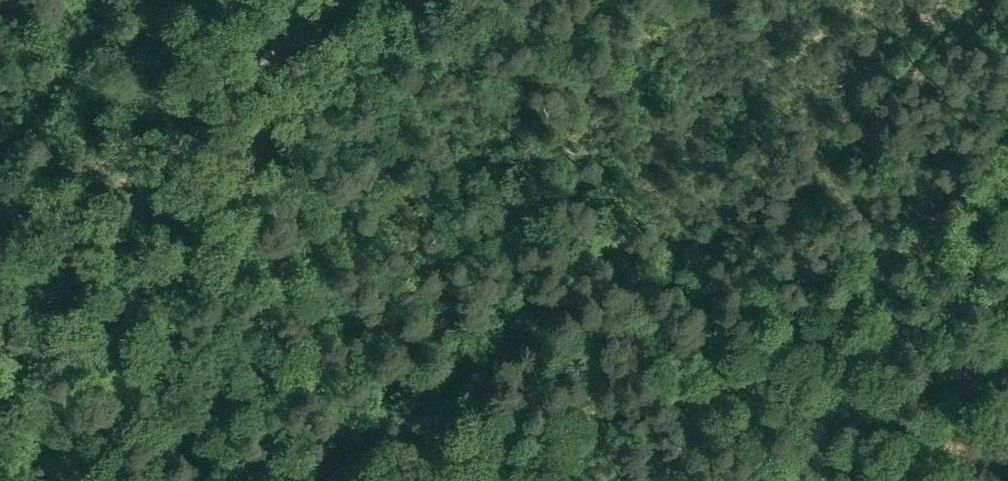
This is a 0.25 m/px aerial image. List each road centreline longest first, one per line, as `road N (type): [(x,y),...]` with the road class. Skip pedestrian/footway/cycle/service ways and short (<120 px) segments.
road 1 (track): [(436,480),(479,452),(571,423),(904,394),(1007,368)]
road 2 (tertiary): [(0,369),(343,0)]

